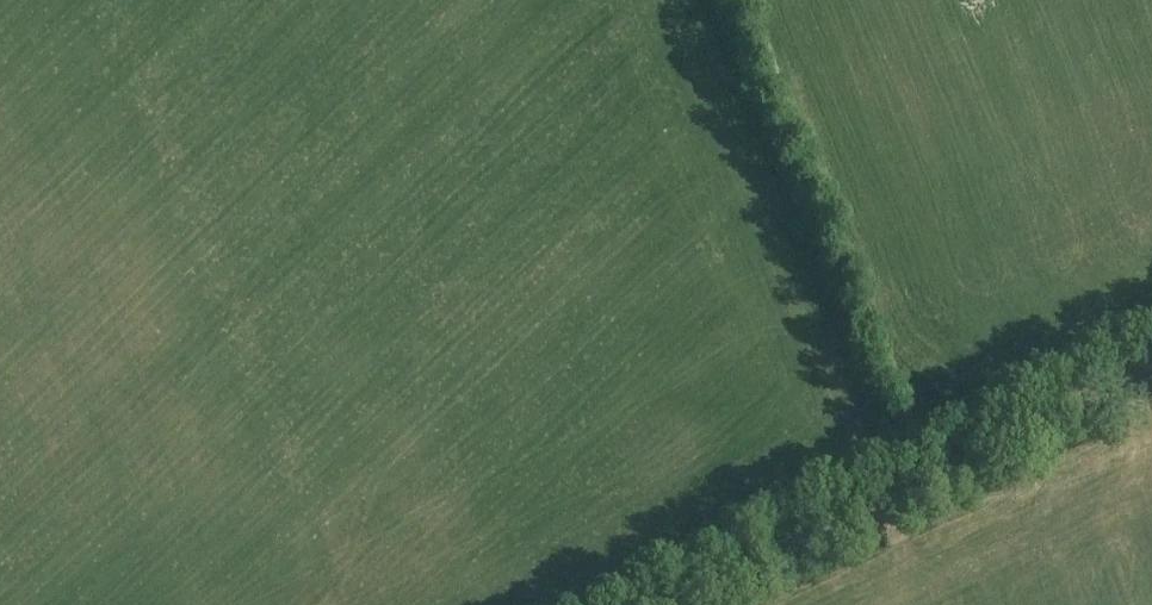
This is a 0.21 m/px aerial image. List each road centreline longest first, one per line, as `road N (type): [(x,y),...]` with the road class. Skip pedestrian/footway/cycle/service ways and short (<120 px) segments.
road 1 (track): [(1151,370),(682,604)]

